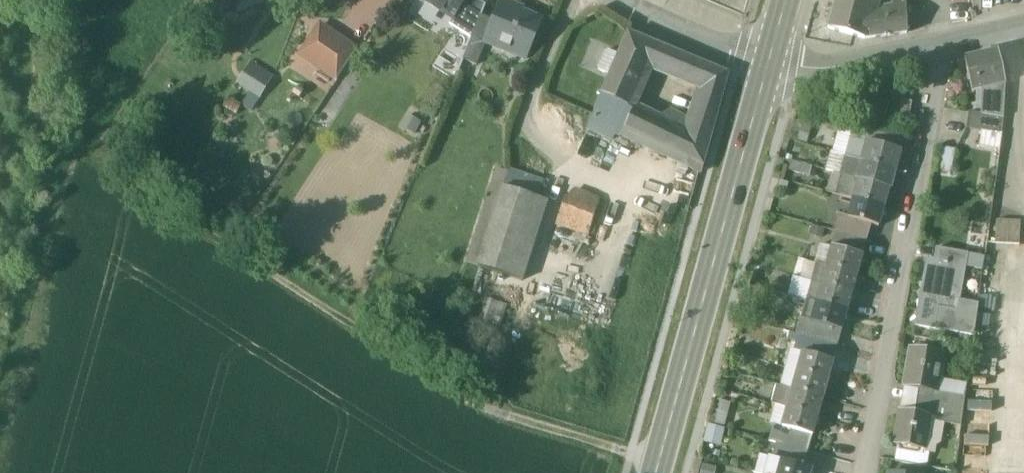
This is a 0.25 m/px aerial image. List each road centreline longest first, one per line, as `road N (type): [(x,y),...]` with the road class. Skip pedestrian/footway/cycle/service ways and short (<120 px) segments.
road 1 (track): [(37,0),(43,122),(480,404),(660,461)]
road 2 (residential): [(943,44),(868,472)]
road 3 (primary): [(769,62),(657,472)]
road 4 (secondary): [(769,62),(816,70),(943,44)]
road 5 (tertiary): [(769,62),(623,0)]

